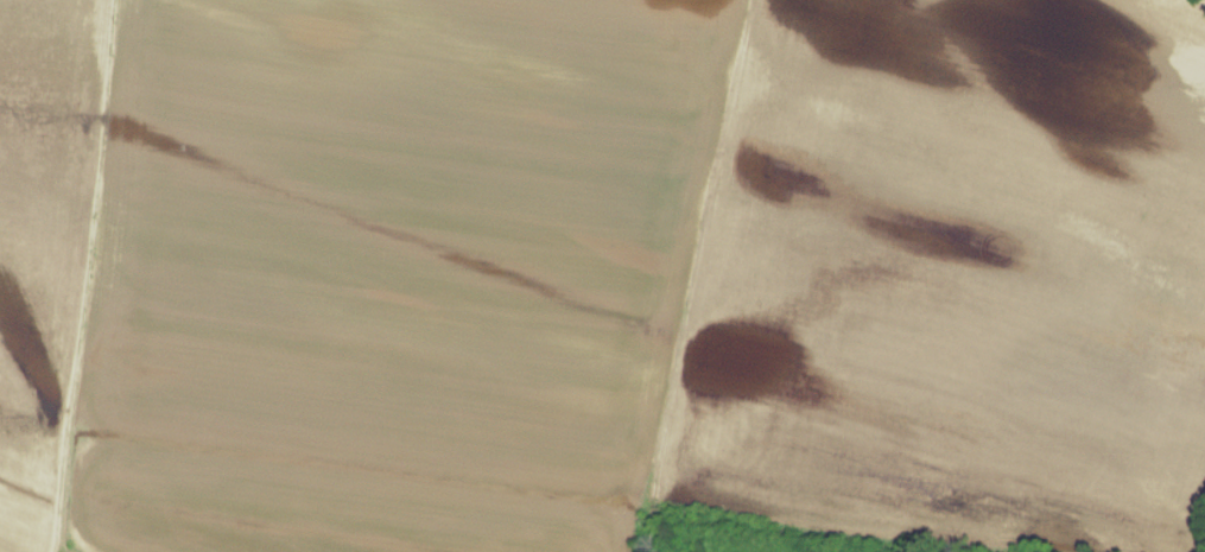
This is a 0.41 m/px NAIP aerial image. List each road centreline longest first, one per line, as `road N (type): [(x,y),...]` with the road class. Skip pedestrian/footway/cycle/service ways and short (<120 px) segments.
road 1 (residential): [(58,551),(114,0)]

